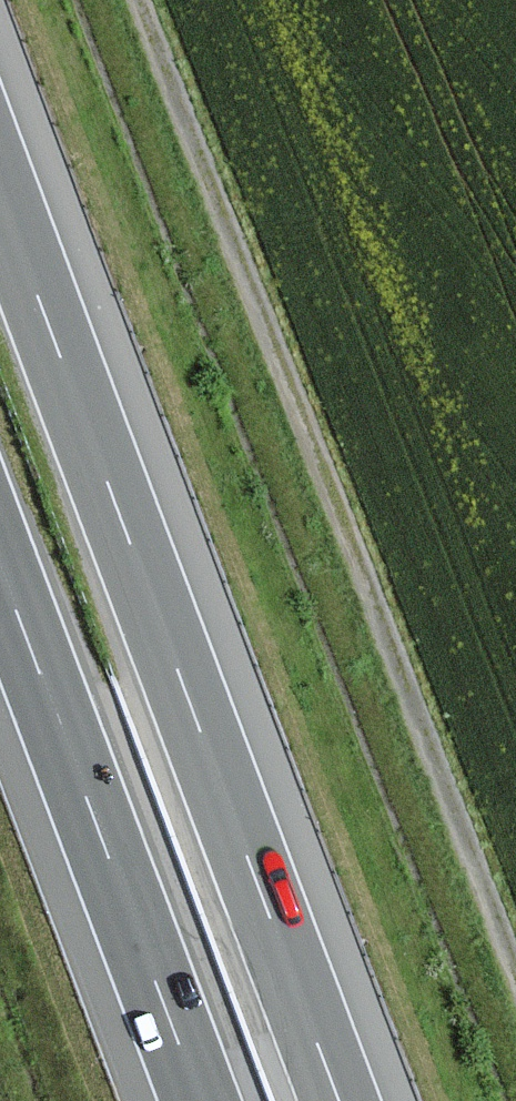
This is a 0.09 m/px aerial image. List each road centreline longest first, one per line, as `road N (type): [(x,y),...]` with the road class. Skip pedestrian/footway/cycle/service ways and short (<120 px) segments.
road 1 (track): [(515,963),(146,0)]
road 2 (motorway): [(338,1100),(0,195)]
road 3 (motorway): [(0,568),(198,1100)]

